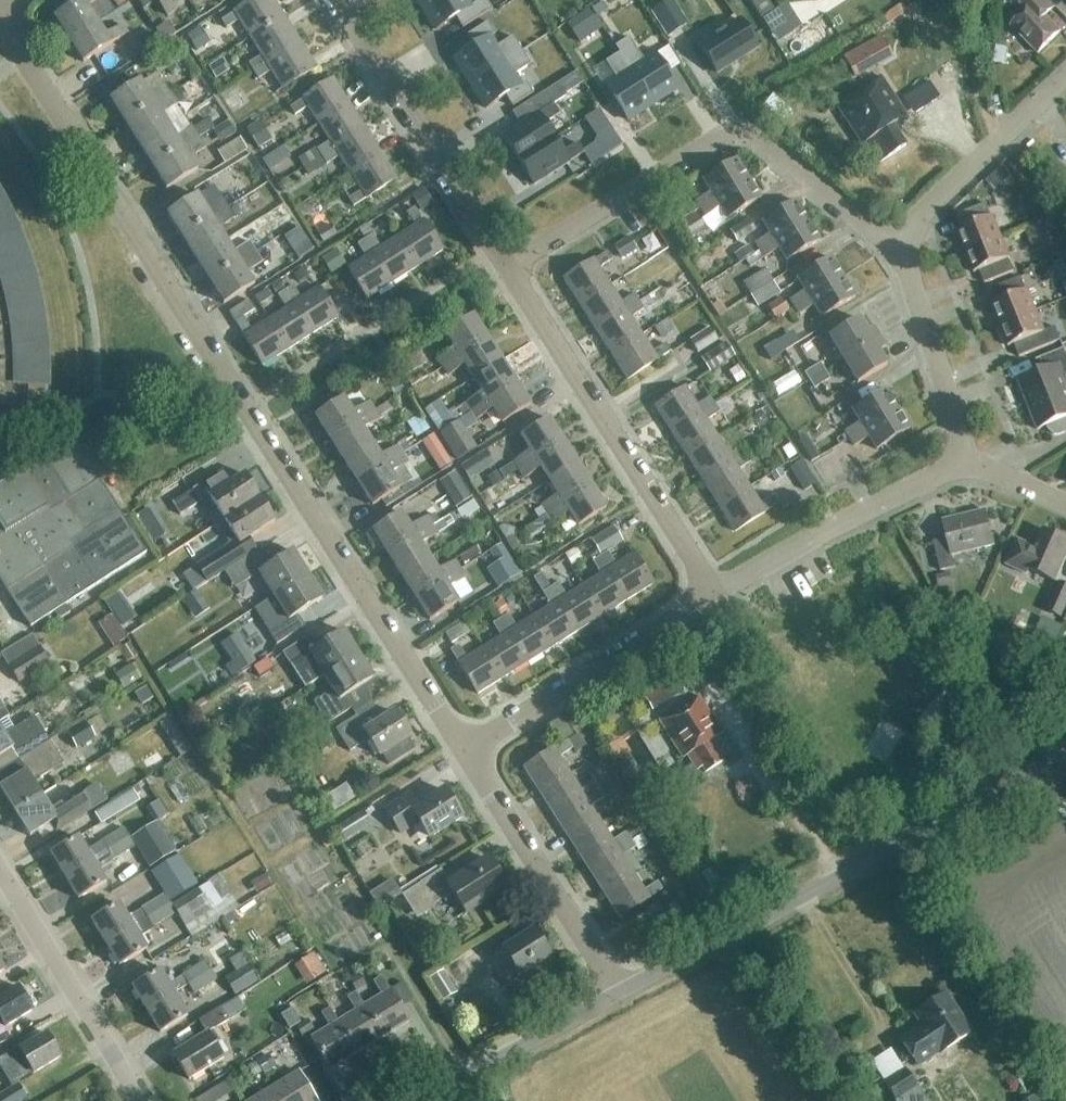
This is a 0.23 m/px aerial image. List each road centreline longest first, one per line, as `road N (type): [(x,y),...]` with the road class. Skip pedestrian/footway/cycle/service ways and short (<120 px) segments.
road 1 (residential): [(464,751),(0,23)]
road 2 (unclassified): [(617,995),(1065,756)]
road 3 (residential): [(507,267),(739,130),(761,139),(892,247)]
road 4 (residential): [(714,594),(507,267)]
road 5 (residential): [(507,267),(337,0)]
road 6 (residential): [(464,751),(714,594)]
road 7 (residential): [(617,995),(464,751)]
road 8 (residential): [(964,468),(936,475),(714,594)]
road 9 (residential): [(141,1100),(0,869)]
road 10 (residential): [(964,468),(910,278),(892,247)]
road 11 (residential): [(423,1100),(617,995)]
road 12 (residential): [(892,247),(998,142)]

